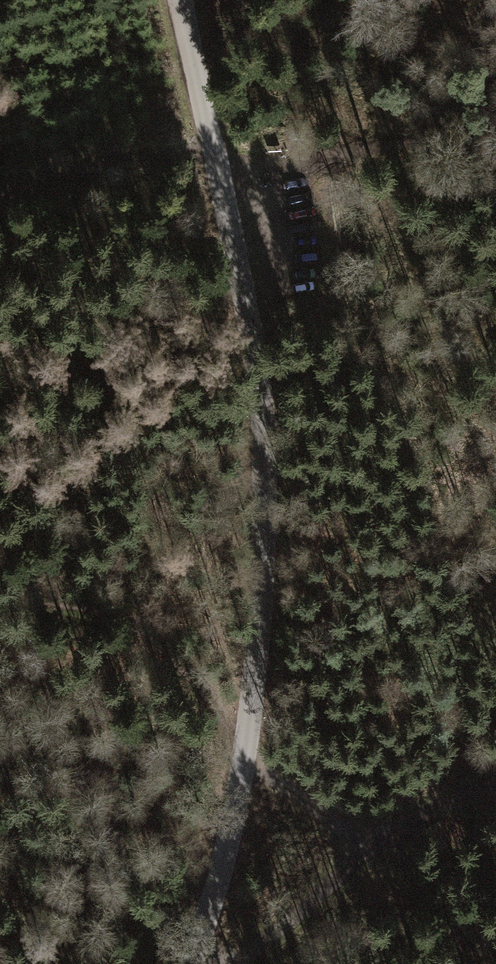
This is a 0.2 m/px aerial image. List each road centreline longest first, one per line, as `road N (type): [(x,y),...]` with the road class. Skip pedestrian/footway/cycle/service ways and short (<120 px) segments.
road 1 (residential): [(191,963),(235,813),(258,658),(264,499),(253,352),(175,0)]
road 2 (track): [(482,963),(413,876),(373,842),(305,807),(149,634),(74,603),(0,600)]
road 3 (track): [(0,196),(211,148),(301,151),(495,124)]
road 4 (track): [(495,782),(395,825),(229,963)]

